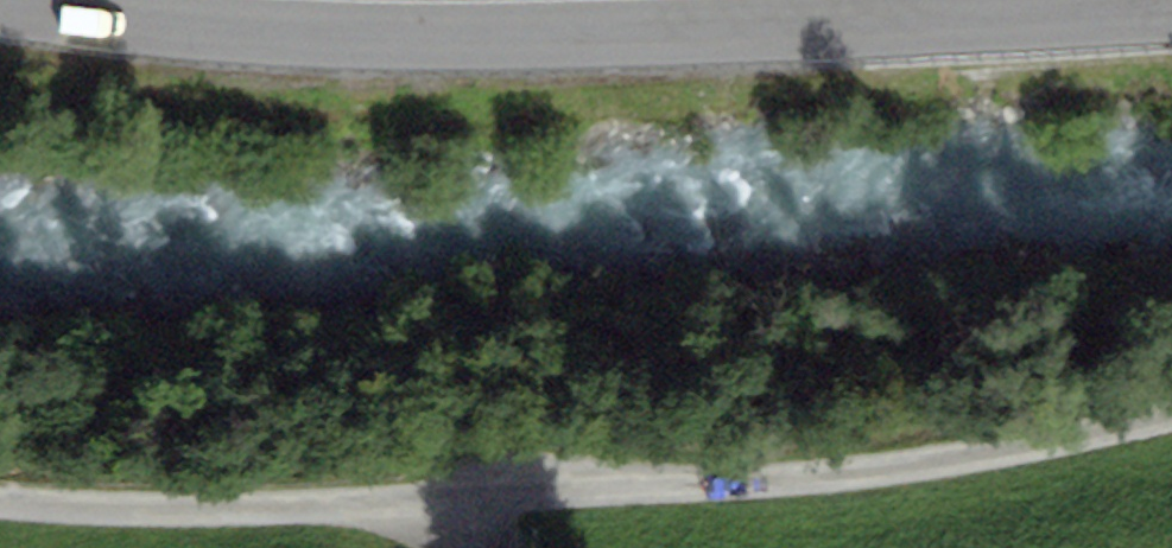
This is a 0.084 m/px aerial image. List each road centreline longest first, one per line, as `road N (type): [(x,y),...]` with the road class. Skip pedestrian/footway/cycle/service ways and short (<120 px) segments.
road 1 (track): [(1171,419),(1008,454),(748,480),(343,506),(0,500)]
road 2 (tertiary): [(0,1),(307,35),(471,38),(1171,7)]

